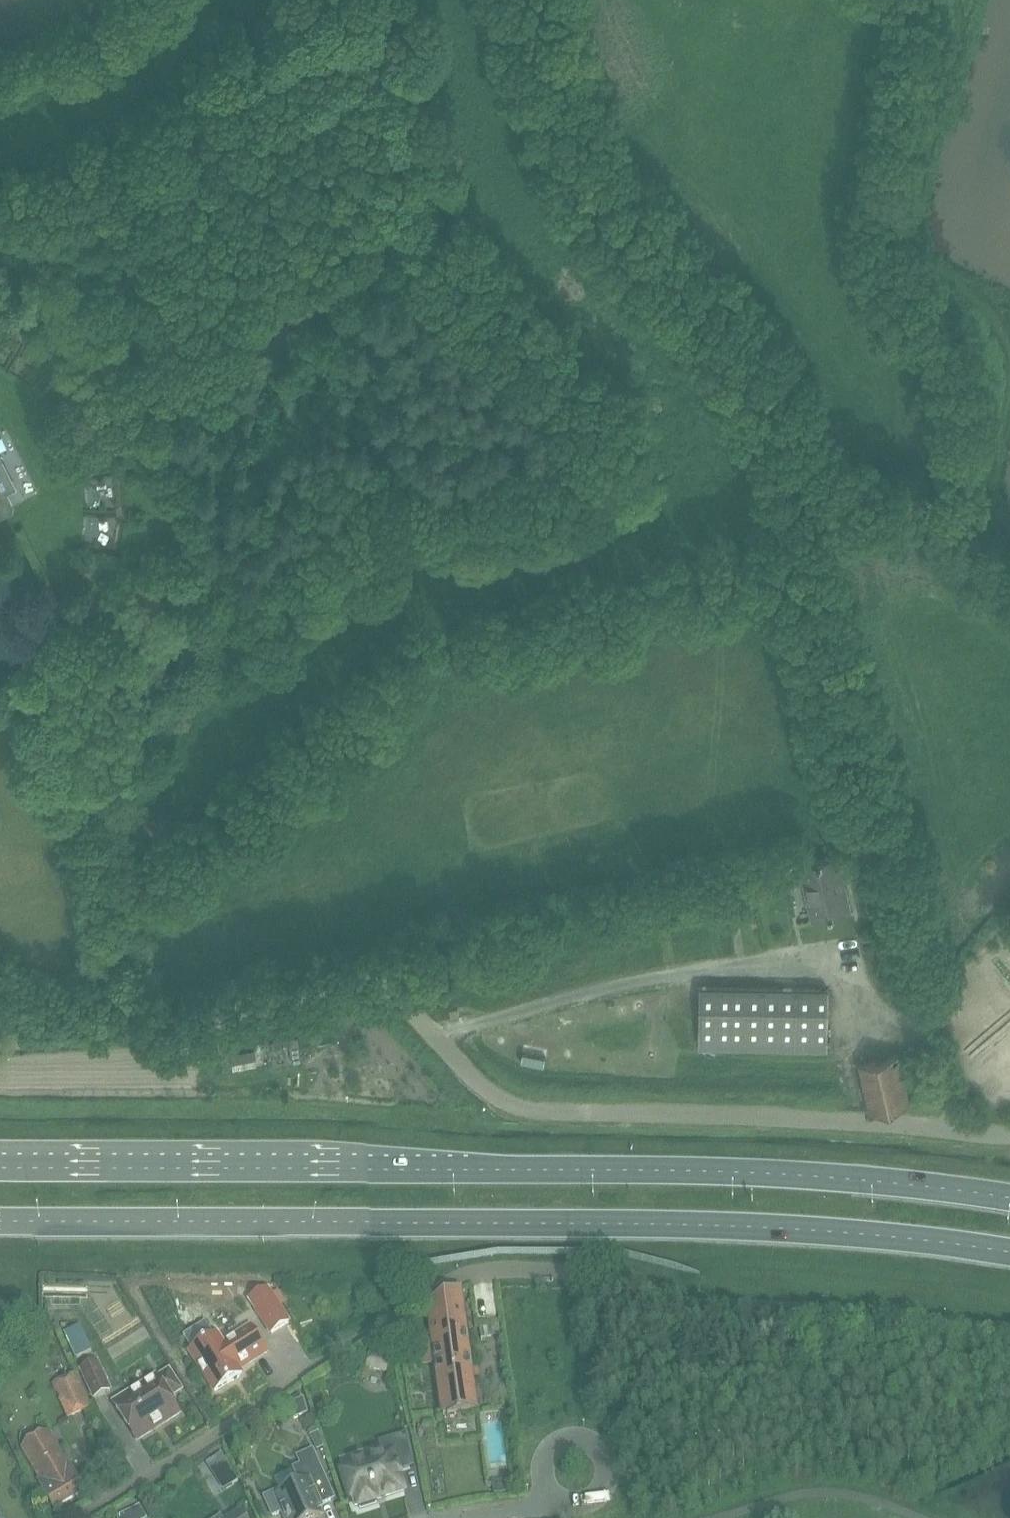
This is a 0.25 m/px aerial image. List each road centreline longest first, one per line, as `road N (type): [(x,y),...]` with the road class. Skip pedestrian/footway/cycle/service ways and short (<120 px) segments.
road 1 (unclassified): [(0,1041),(204,1024),(370,982),(403,1001),(490,1094),(532,1113),(852,1120),(1009,1135)]
road 2 (primary): [(1009,1200),(745,1172),(0,1168)]
road 3 (primary): [(0,1221),(744,1225),(1009,1253)]
road 4 (residential): [(584,1270),(458,1277),(74,1517)]
road 5 (unclassified): [(1009,1335),(669,1300),(584,1270)]

